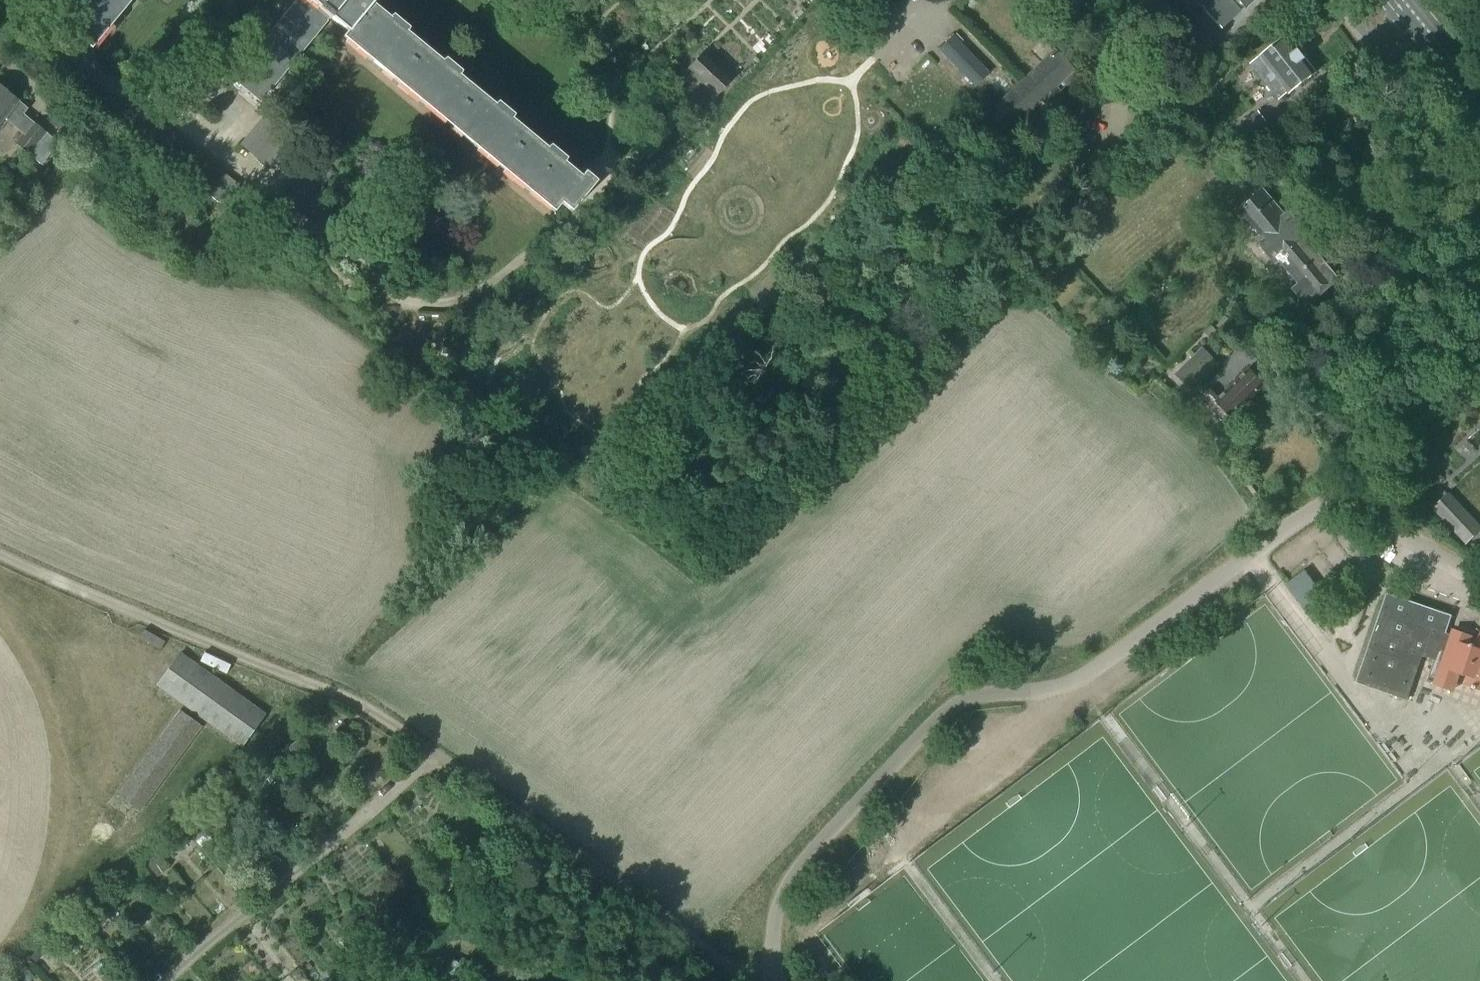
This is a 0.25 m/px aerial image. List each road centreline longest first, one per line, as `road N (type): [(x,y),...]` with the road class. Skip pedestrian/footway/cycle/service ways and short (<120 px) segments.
road 1 (unclassified): [(1479,579),(1429,555),(1370,508),(1325,504),(1071,682),(953,708),(794,869),(775,917),(770,980)]
road 2 (track): [(746,980),(397,730),(0,552)]
road 3 (track): [(434,758),(167,980)]
road 4 (primary): [(1479,104),(1400,0)]

